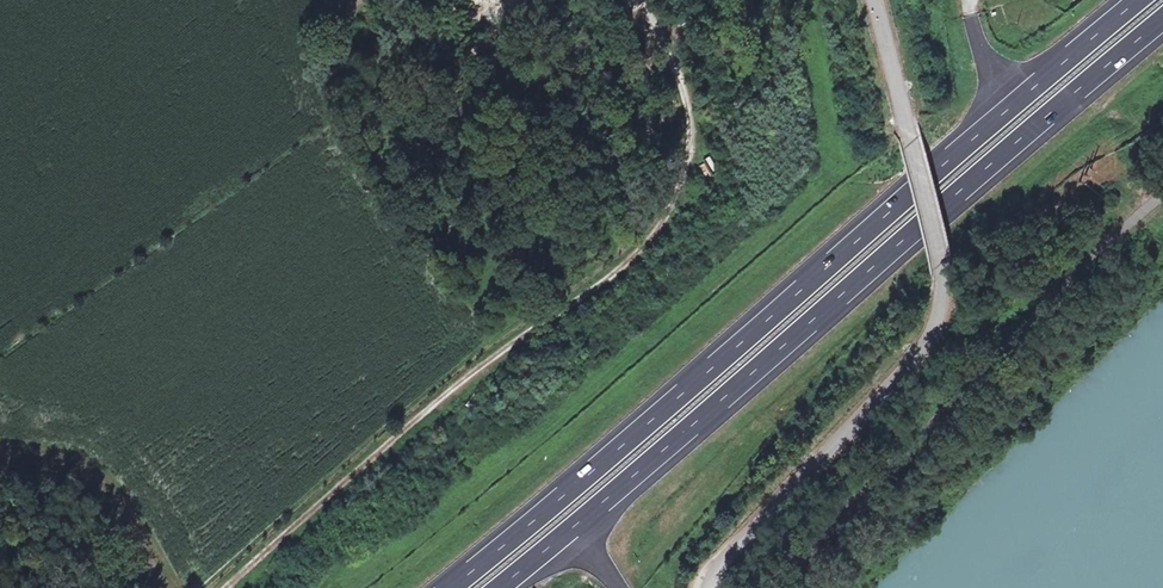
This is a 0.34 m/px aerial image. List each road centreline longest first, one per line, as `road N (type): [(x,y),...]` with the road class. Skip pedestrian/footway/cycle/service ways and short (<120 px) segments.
road 1 (motorway): [(1137,0),(449,587)]
road 2 (motorway): [(500,587),(1162,20)]
road 3 (unclassified): [(873,0),(941,264),(940,309),(907,368),(723,559),(710,587)]

